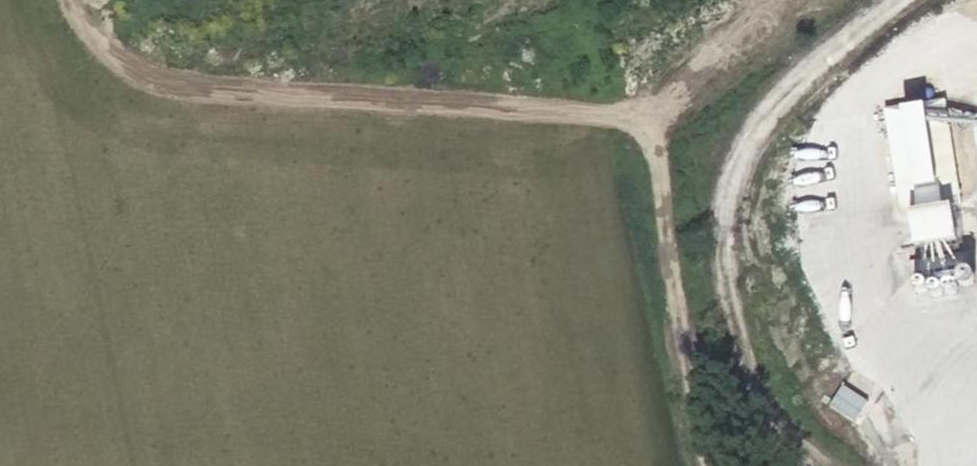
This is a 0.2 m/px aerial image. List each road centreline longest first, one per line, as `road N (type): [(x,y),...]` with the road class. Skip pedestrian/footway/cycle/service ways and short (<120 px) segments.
road 1 (track): [(897,0),(783,93),(741,150),(729,192),(724,271),(744,362),(782,432),(821,465)]

